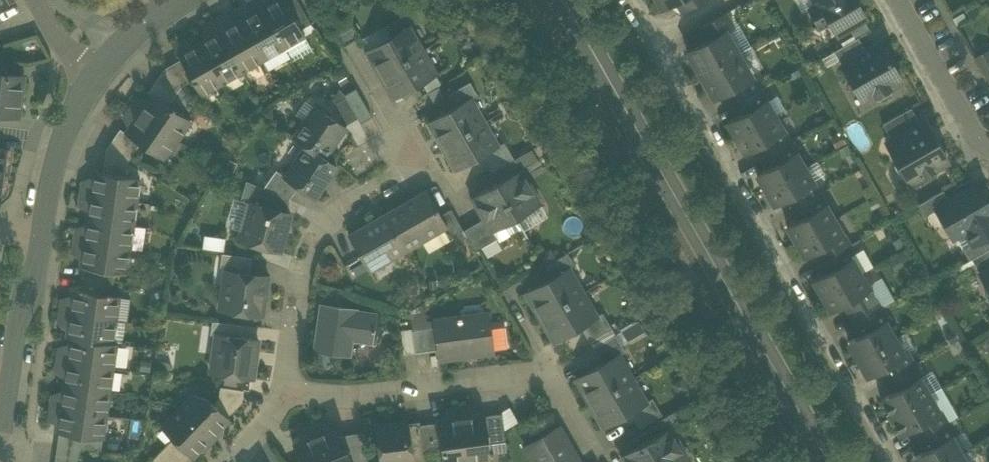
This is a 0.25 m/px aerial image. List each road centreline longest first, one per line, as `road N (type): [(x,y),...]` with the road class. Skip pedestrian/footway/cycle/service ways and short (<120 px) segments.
road 1 (secondary): [(828,461),(563,0)]
road 2 (residential): [(650,42),(892,461)]
road 3 (residential): [(288,392),(415,390),(548,371),(591,439)]
road 4 (residential): [(288,392),(309,247),(349,204),(406,163),(434,170)]
road 5 (residential): [(0,415),(29,233)]
road 6 (residential): [(988,144),(974,140),(896,0)]
road 7 (residential): [(29,233),(87,77)]
road 8 (residential): [(181,0),(87,77)]

